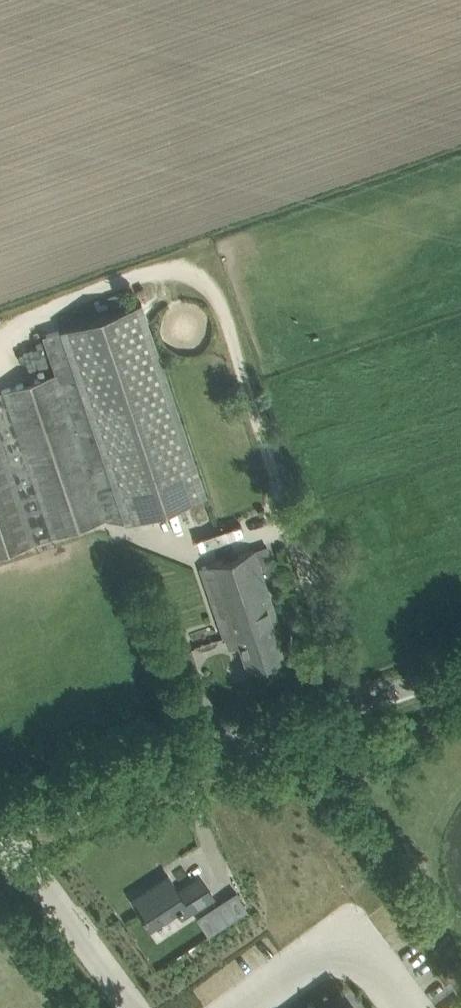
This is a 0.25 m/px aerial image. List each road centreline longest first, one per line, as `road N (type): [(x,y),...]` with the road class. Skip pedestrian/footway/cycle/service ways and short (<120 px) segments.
road 1 (unclassified): [(0,830),(460,665)]

